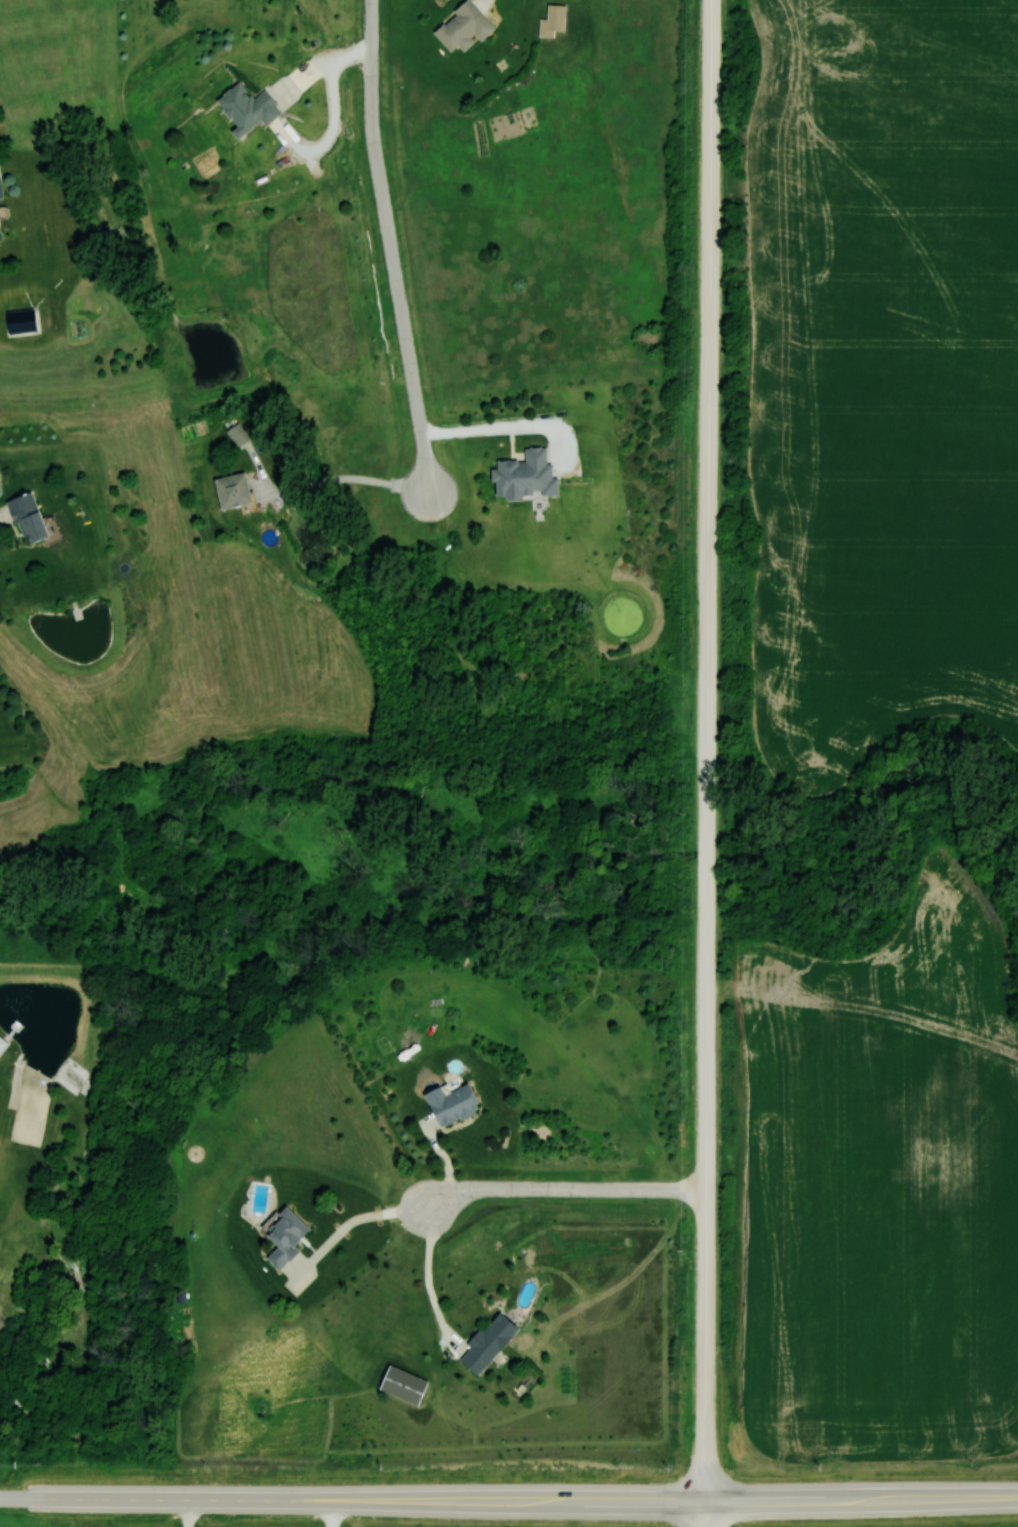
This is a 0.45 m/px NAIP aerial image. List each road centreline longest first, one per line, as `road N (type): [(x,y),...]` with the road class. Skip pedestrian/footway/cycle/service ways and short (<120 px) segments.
road 1 (residential): [(706,1503),(711,0)]
road 2 (tertiary): [(706,1503),(0,1496)]
road 3 (residential): [(374,0),(375,131),(434,495)]
road 4 (tertiary): [(1017,1498),(706,1503)]
road 5 (residential): [(707,1191),(473,1194),(428,1216)]

